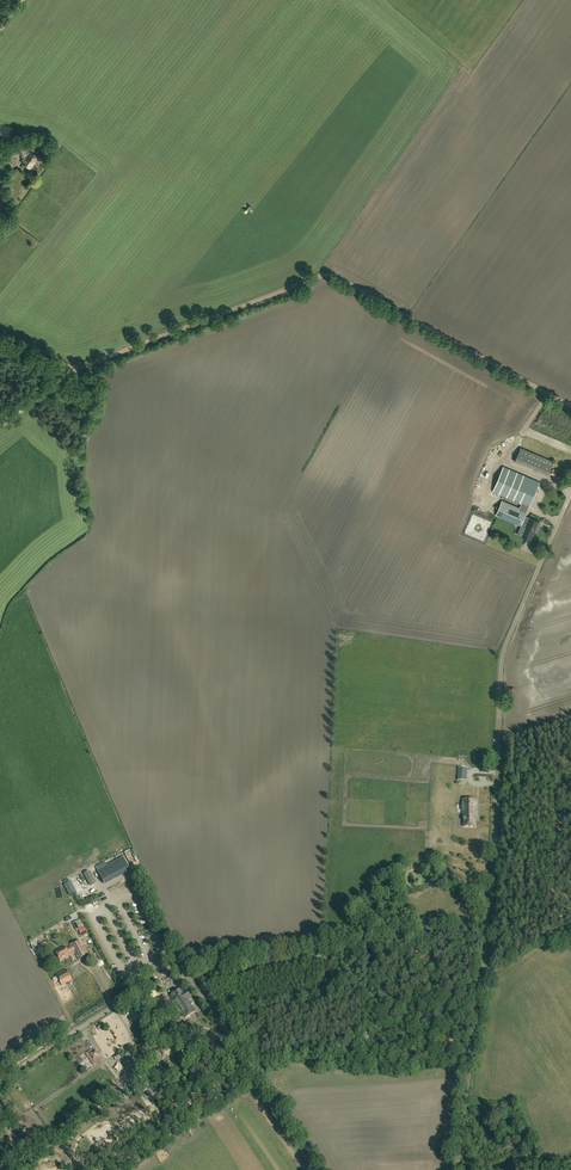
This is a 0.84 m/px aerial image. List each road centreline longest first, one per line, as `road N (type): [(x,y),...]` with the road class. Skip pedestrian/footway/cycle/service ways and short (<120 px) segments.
road 1 (track): [(570,406),(331,275),(71,372)]
road 2 (unclassified): [(488,918),(504,650),(570,496)]
road 3 (unclassified): [(186,968),(299,957),(488,918)]
road 4 (unclassified): [(458,1169),(488,918)]
road 5 (unclassified): [(321,1169),(197,986)]
road 6 (unclassified): [(186,968),(167,971),(73,1033)]

